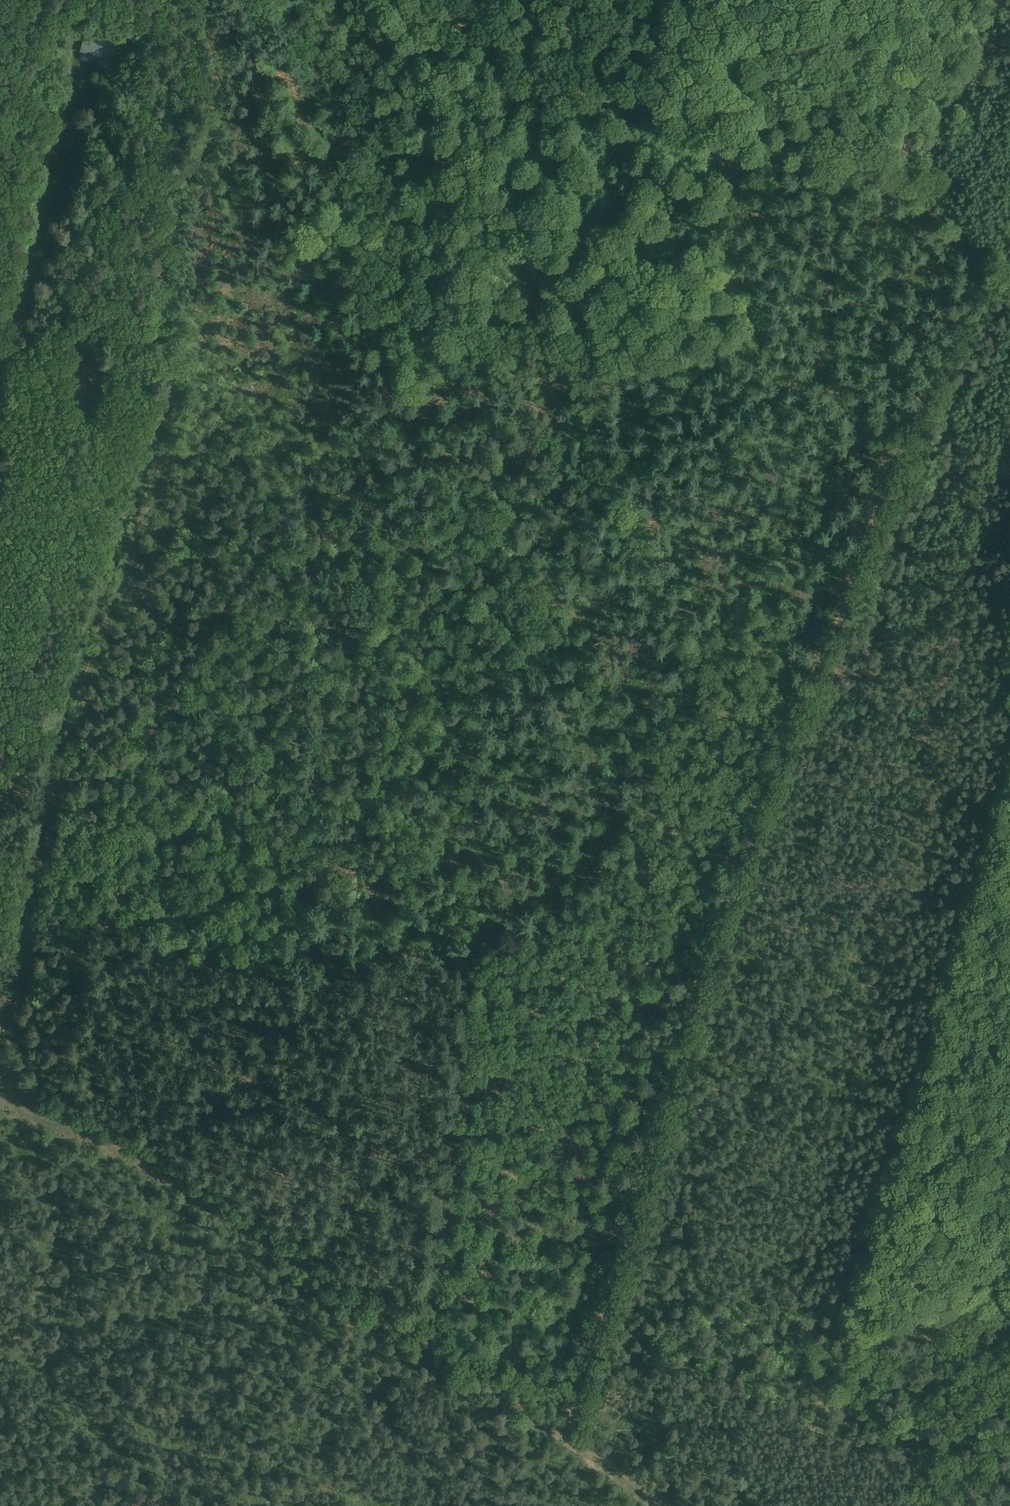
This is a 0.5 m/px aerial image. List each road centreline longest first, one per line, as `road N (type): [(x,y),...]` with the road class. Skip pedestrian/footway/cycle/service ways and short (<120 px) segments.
road 1 (track): [(0,1097),(73,717),(190,377),(201,308),(334,227),(470,170),(482,150),(477,116),(394,0)]
road 2 (track): [(573,1438),(463,1358),(145,1167),(0,1100)]
road 3 (track): [(897,0),(896,46),(874,98),(881,136),(1009,277)]

